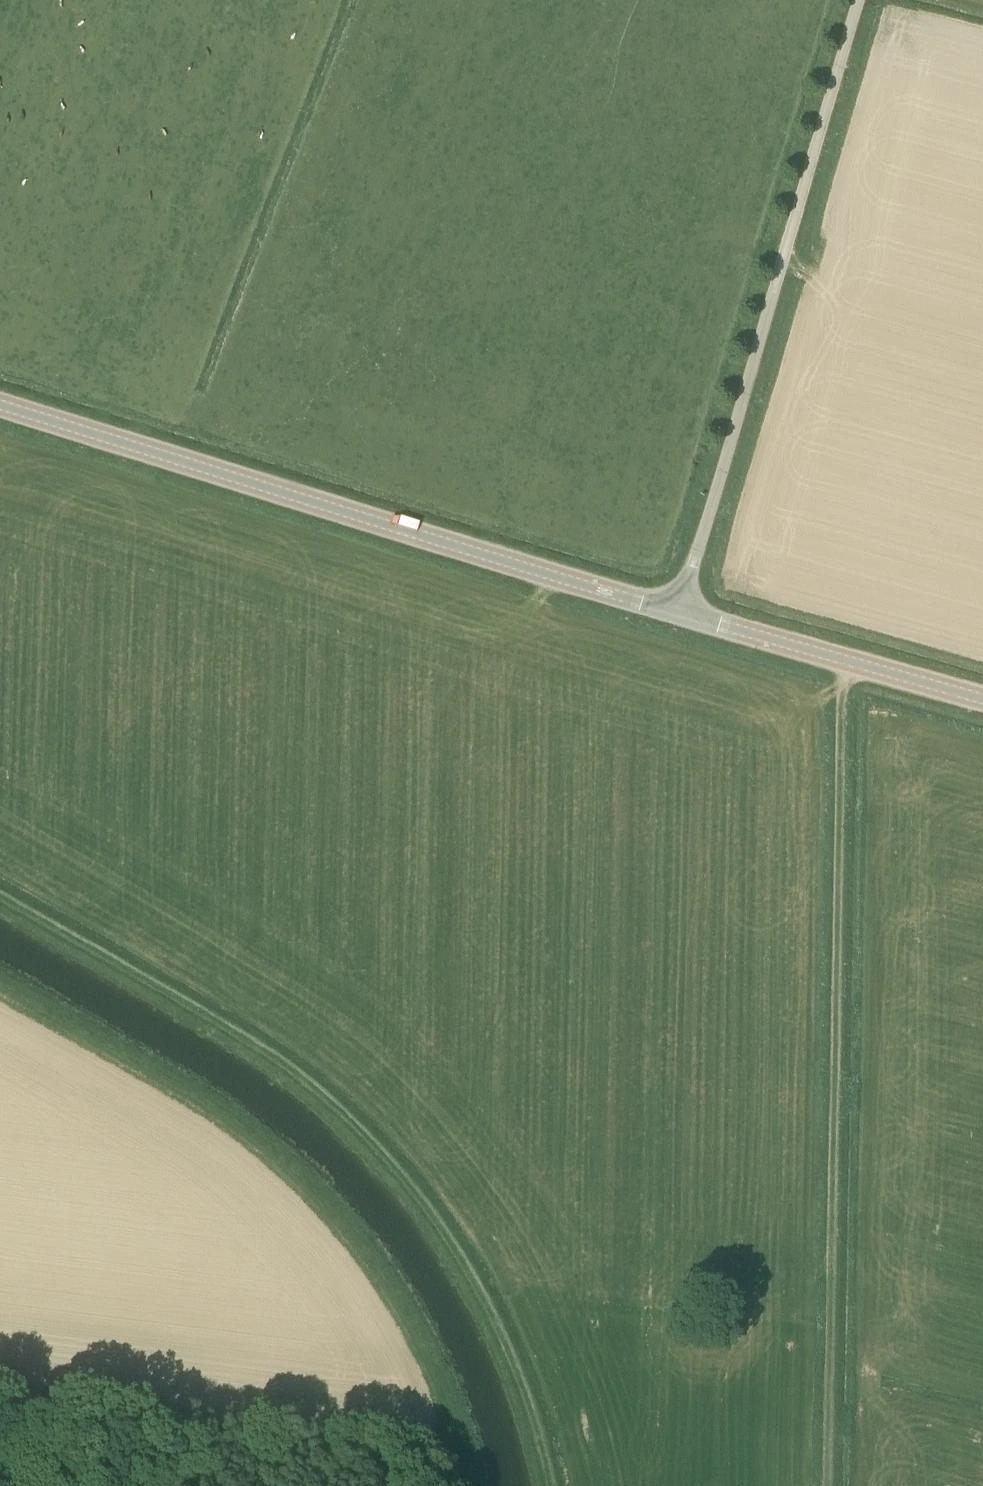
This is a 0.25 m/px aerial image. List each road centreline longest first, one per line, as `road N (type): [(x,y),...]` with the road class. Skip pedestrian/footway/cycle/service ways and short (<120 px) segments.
road 1 (track): [(831,1485),(840,661)]
road 2 (tertiary): [(678,615),(0,405)]
road 3 (unclassified): [(678,615),(852,0)]
road 4 (tertiary): [(982,702),(678,615)]

